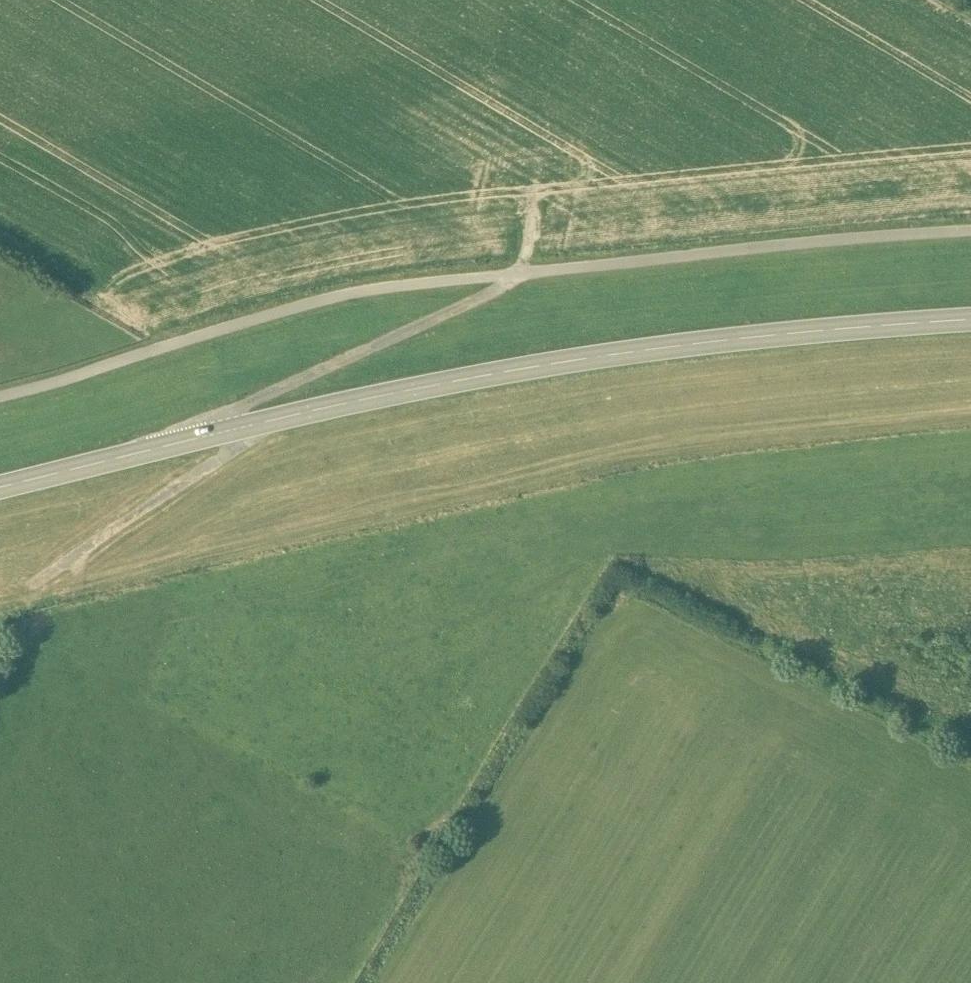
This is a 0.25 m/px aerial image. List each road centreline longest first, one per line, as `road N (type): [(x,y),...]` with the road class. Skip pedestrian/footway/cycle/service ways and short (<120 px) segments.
road 1 (tertiary): [(0,485),(358,399),(607,352),(849,320),(970,316)]
road 2 (track): [(526,253),(522,273),(172,442)]
road 3 (track): [(246,425),(237,448),(26,585)]

